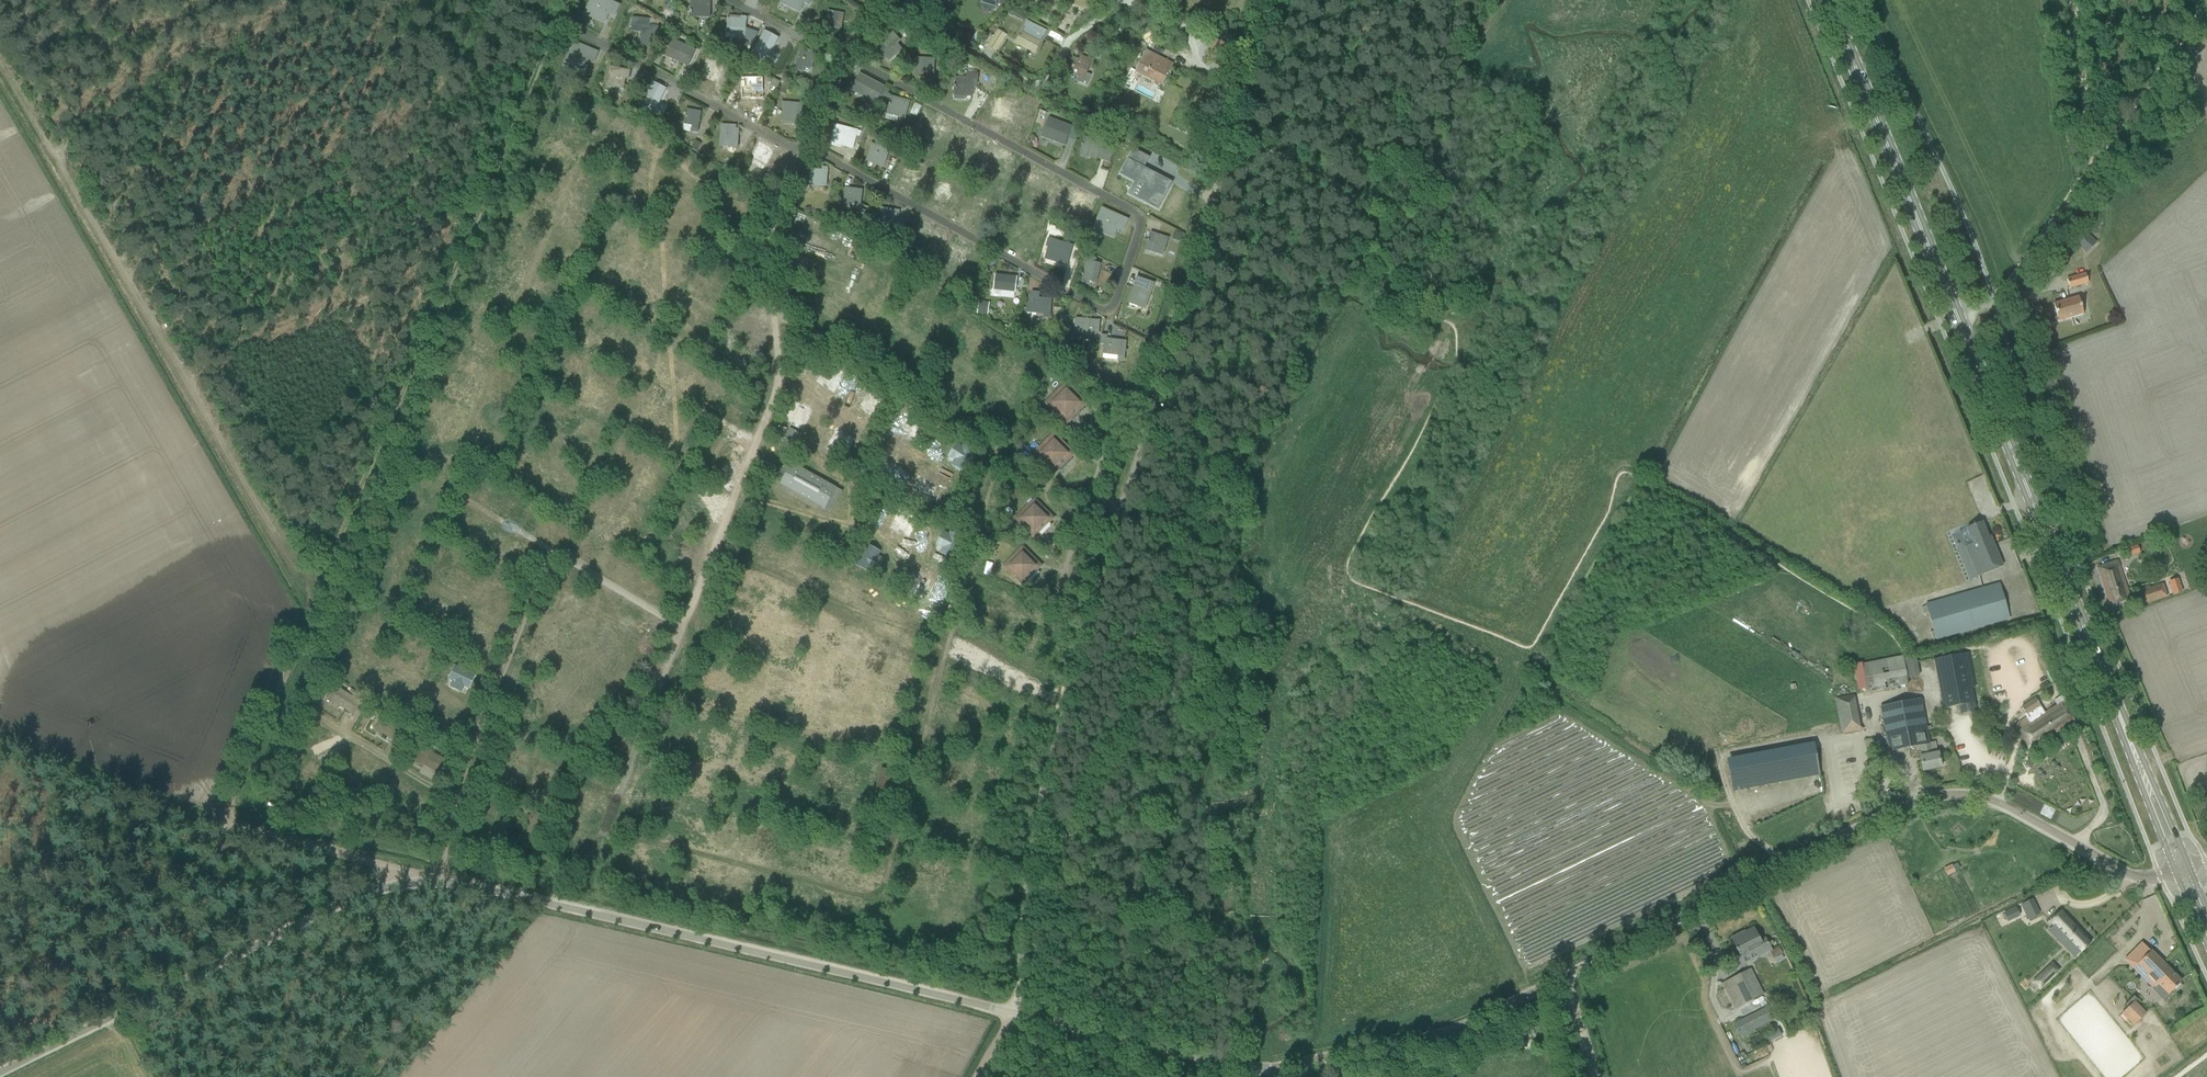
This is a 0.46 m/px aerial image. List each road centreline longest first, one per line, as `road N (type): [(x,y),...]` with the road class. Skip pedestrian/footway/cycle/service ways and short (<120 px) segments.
road 1 (unclassified): [(1010,1006),(1243,1067),(1302,1064),(1451,1032),(1890,812),(1952,793),(1984,795),(2133,875),(2175,871)]
road 2 (unclassified): [(1010,1006),(1039,796),(1126,453),(1244,97)]
road 3 (primary): [(2127,746),(1828,0)]
road 4 (unclassified): [(850,54),(1132,204),(1141,221),(1115,303),(1092,304),(810,142)]
road 5 (unclassified): [(878,901),(997,445),(774,303)]
road 6 (unclassified): [(555,549),(458,487),(455,465),(586,151),(598,146),(772,239)]
road 7 (track): [(0,62),(323,614)]
road 8 (unclassified): [(1010,1006),(521,890),(428,880)]
road 9 (unclassified): [(0,1076),(373,892),(428,880)]
road 10 (unclassified): [(1244,97),(1203,70),(1190,34),(1138,2),(1115,2),(1071,40),(1040,86),(946,32),(941,15),(949,0)]
road 11 (track): [(2206,3),(2009,285),(1939,323)]
road 12 (track): [(1768,873),(1836,1014),(1865,1012),(1958,973),(1975,975),(2030,1076)]
road 13 (unclassified): [(428,880),(439,821),(555,549)]
road 14 (unclassified): [(682,627),(777,379),(774,303)]
road 15 (unclassified): [(807,149),(588,32),(588,0)]
road 16 (track): [(0,744),(230,836)]
road 17 (unclassified): [(606,817),(682,627)]
road 18 (track): [(1363,195),(1370,161),(1418,67),(1428,54),(1451,52)]
road 19 (track): [(1995,645),(2018,741),(1999,803)]
road 20 (unclassified): [(682,627),(555,549)]
road 21 (primary): [(2189,866),(2127,746)]
road 22 (primary): [(2127,746),(2175,871)]

